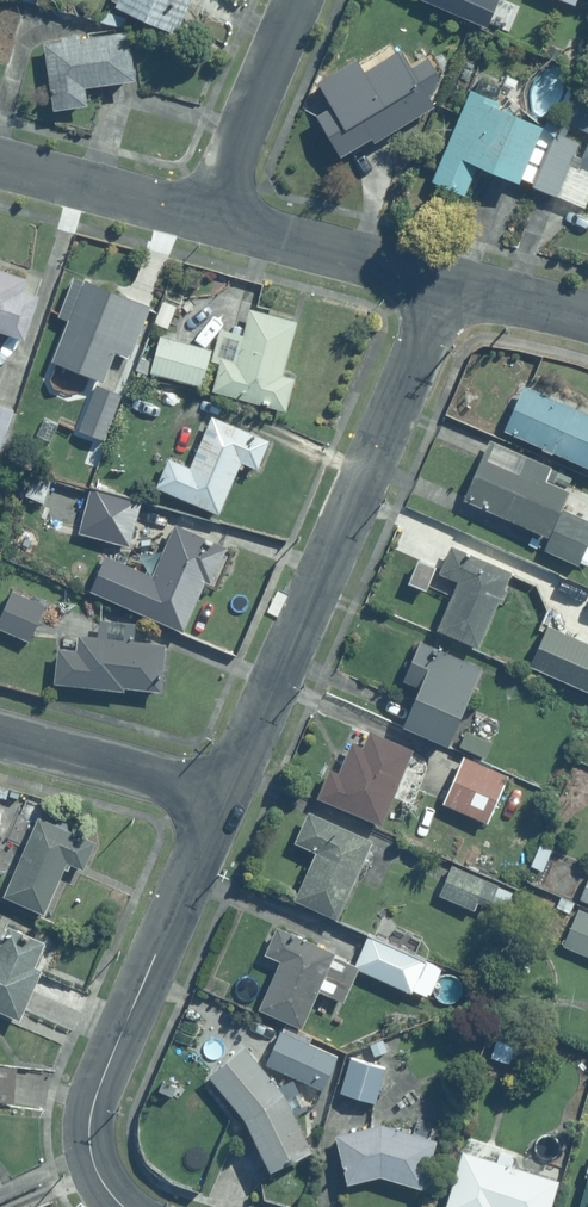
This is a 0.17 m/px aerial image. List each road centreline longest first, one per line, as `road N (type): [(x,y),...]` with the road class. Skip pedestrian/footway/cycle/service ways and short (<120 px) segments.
road 1 (residential): [(452,281),(220,803)]
road 2 (residential): [(220,803),(90,1127),(94,1166),(125,1206)]
road 3 (residential): [(214,218),(452,281)]
road 4 (residential): [(214,218),(303,0)]
road 5 (residential): [(0,735),(220,803)]
road 6 (residential): [(0,161),(214,218)]
road 7 (residential): [(452,281),(587,318)]

